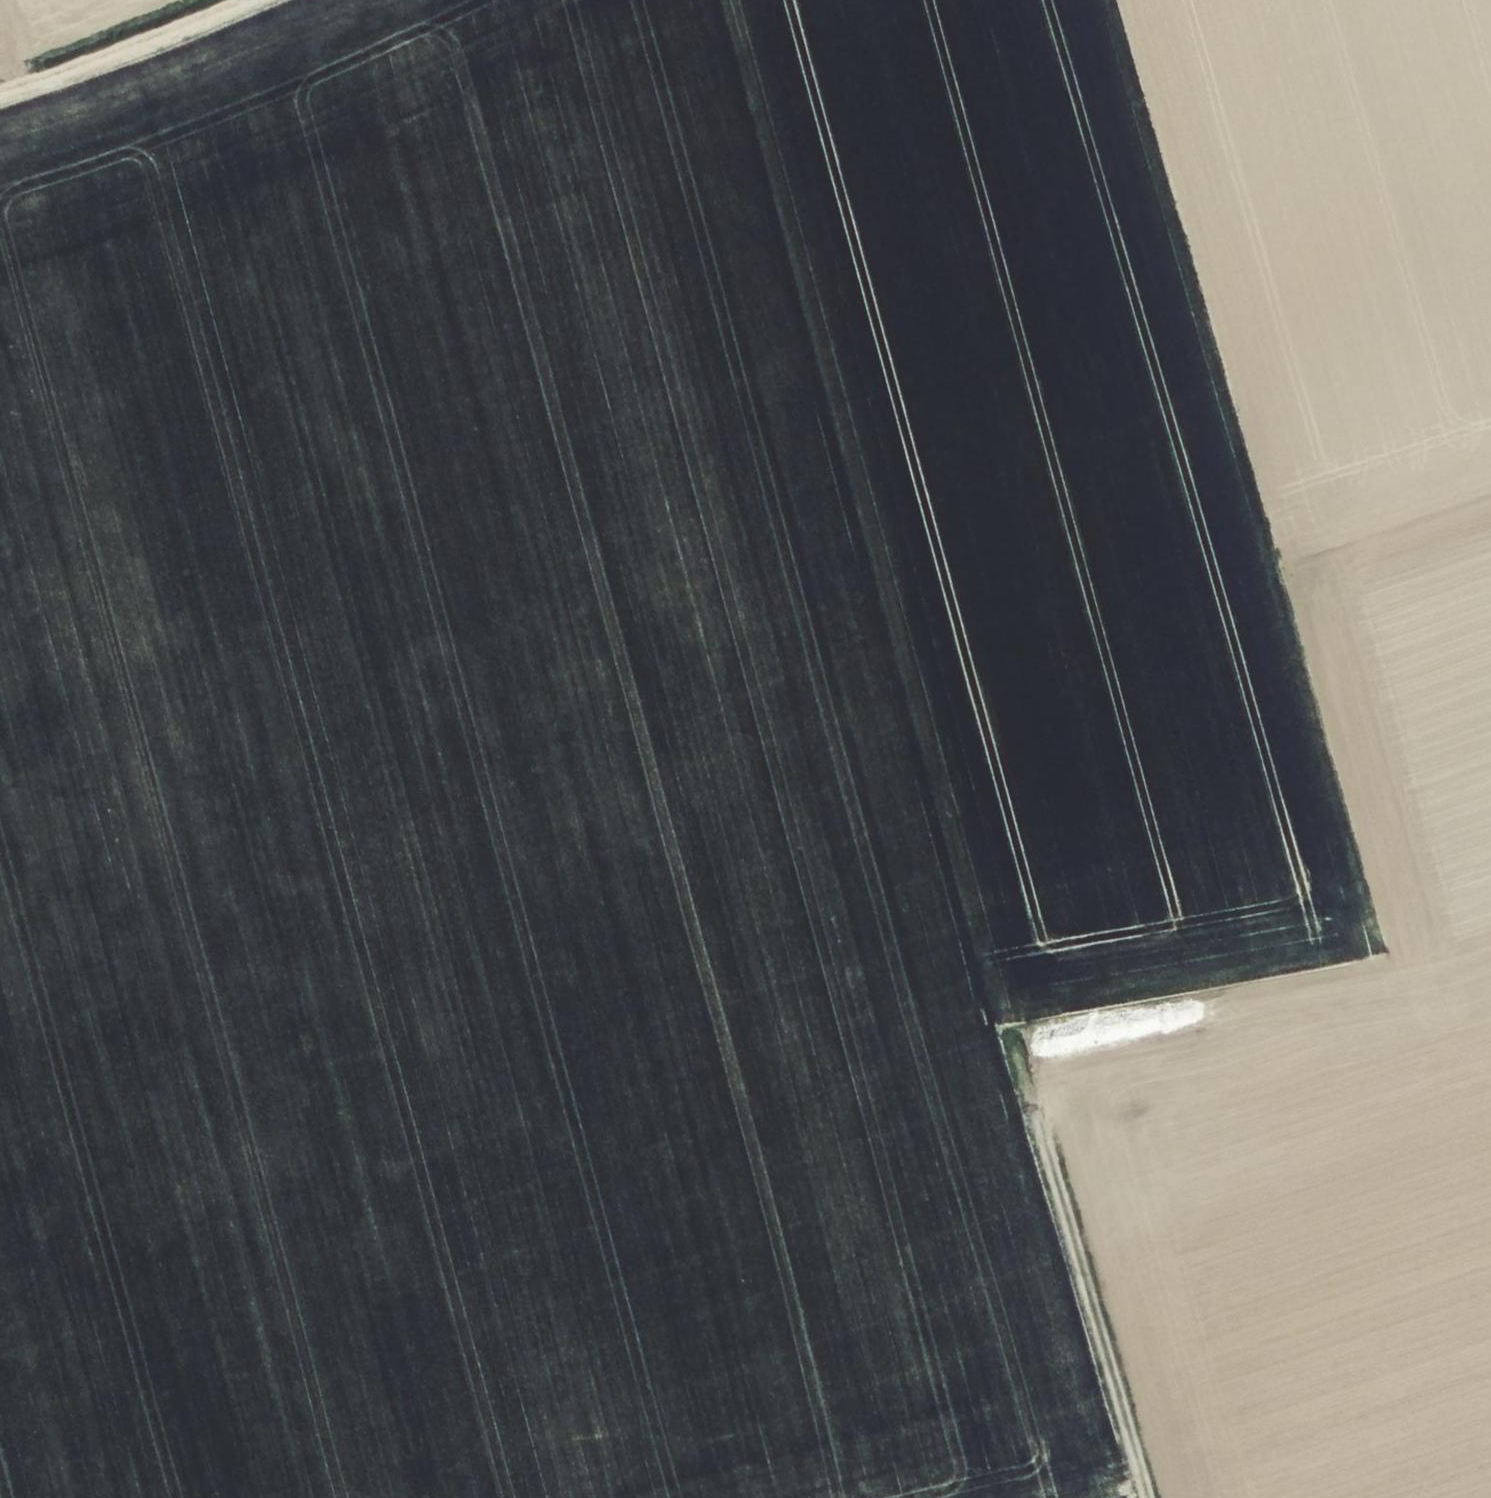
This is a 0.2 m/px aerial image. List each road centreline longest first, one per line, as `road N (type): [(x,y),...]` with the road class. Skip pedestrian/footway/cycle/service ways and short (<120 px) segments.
road 1 (track): [(1147,1497),(1030,1092)]
road 2 (track): [(252,0),(0,94)]

